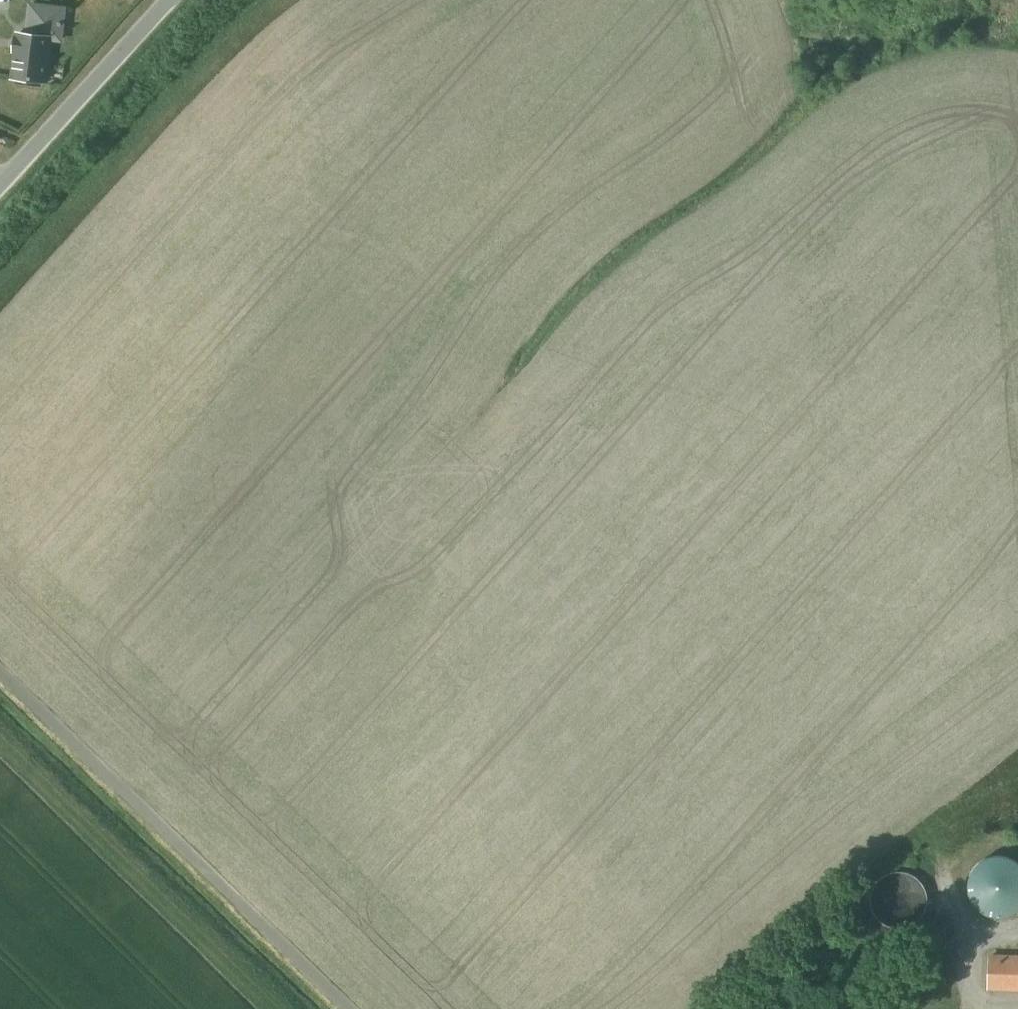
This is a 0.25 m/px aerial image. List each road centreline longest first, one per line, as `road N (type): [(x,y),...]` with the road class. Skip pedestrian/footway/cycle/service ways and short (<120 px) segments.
road 1 (unclassified): [(0,694),(338,1008)]
road 2 (unclassified): [(155,0),(0,170)]

